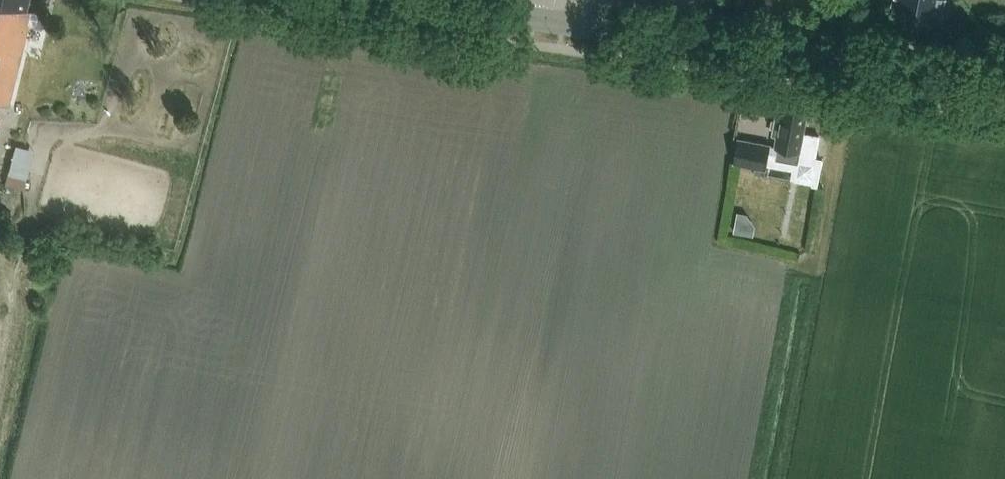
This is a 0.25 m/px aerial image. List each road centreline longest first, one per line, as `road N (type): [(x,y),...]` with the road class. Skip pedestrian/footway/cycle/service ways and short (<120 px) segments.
road 1 (secondary): [(1004,82),(551,20)]
road 2 (secondary): [(551,20),(407,0)]

